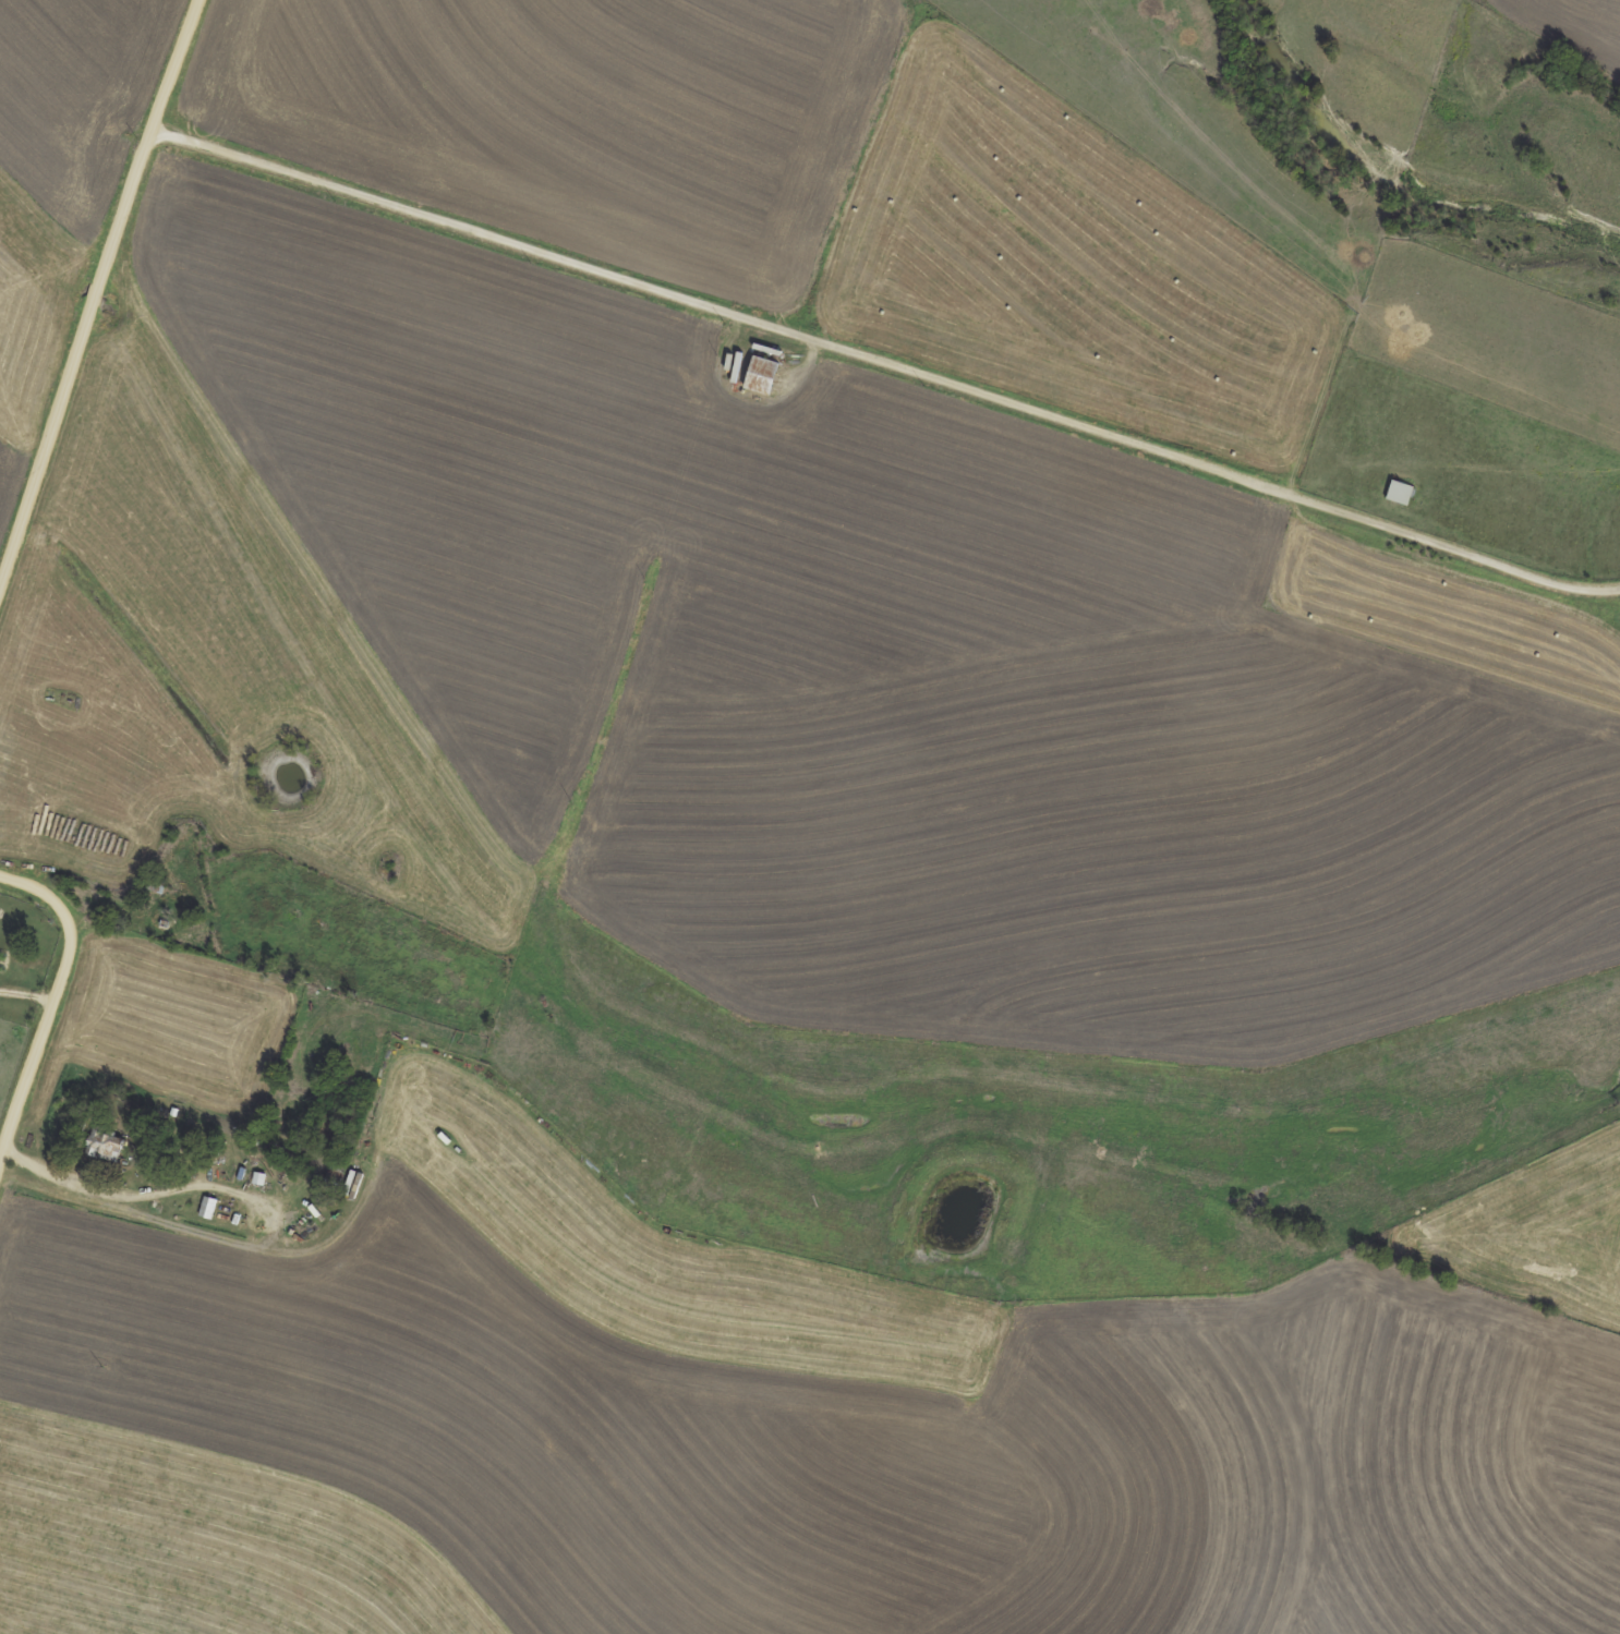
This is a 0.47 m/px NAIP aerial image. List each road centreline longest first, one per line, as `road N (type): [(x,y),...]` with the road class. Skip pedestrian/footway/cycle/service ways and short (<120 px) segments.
road 1 (residential): [(0,589),(121,201),(194,0)]
road 2 (residential): [(0,1149),(69,932),(41,891),(0,876)]

